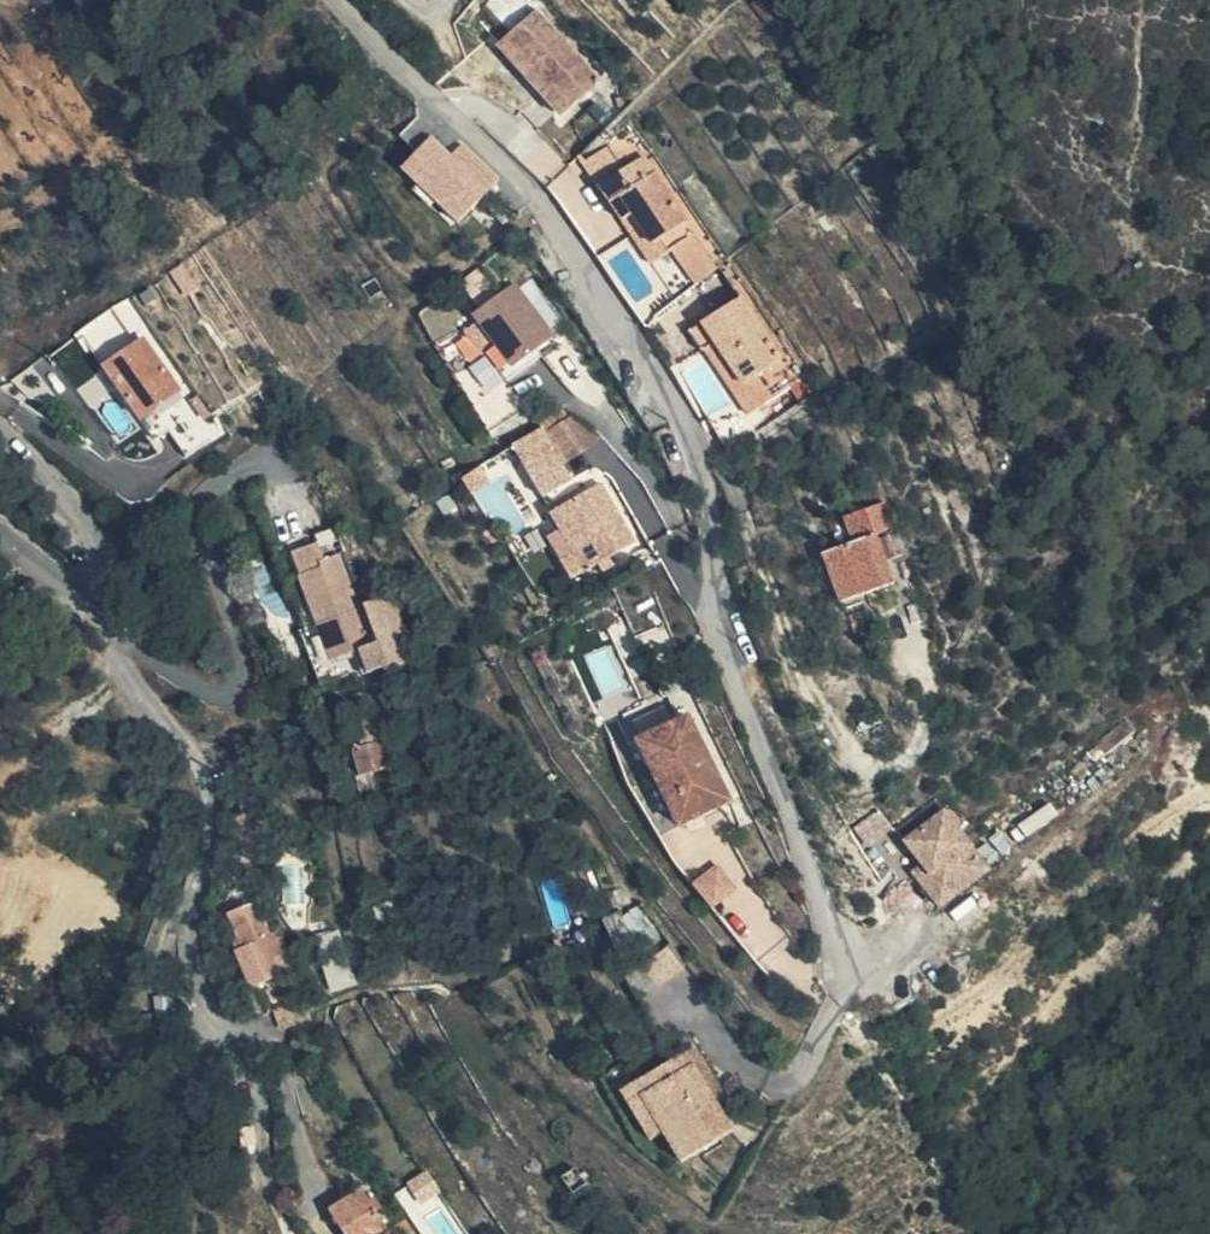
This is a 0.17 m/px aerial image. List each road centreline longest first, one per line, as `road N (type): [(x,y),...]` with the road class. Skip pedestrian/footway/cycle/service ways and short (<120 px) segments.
road 1 (residential): [(338,0),(517,176),(699,450),(730,663),(784,785),(836,951),(853,980)]
road 2 (residential): [(0,526),(55,580),(94,557),(89,525),(0,428)]

